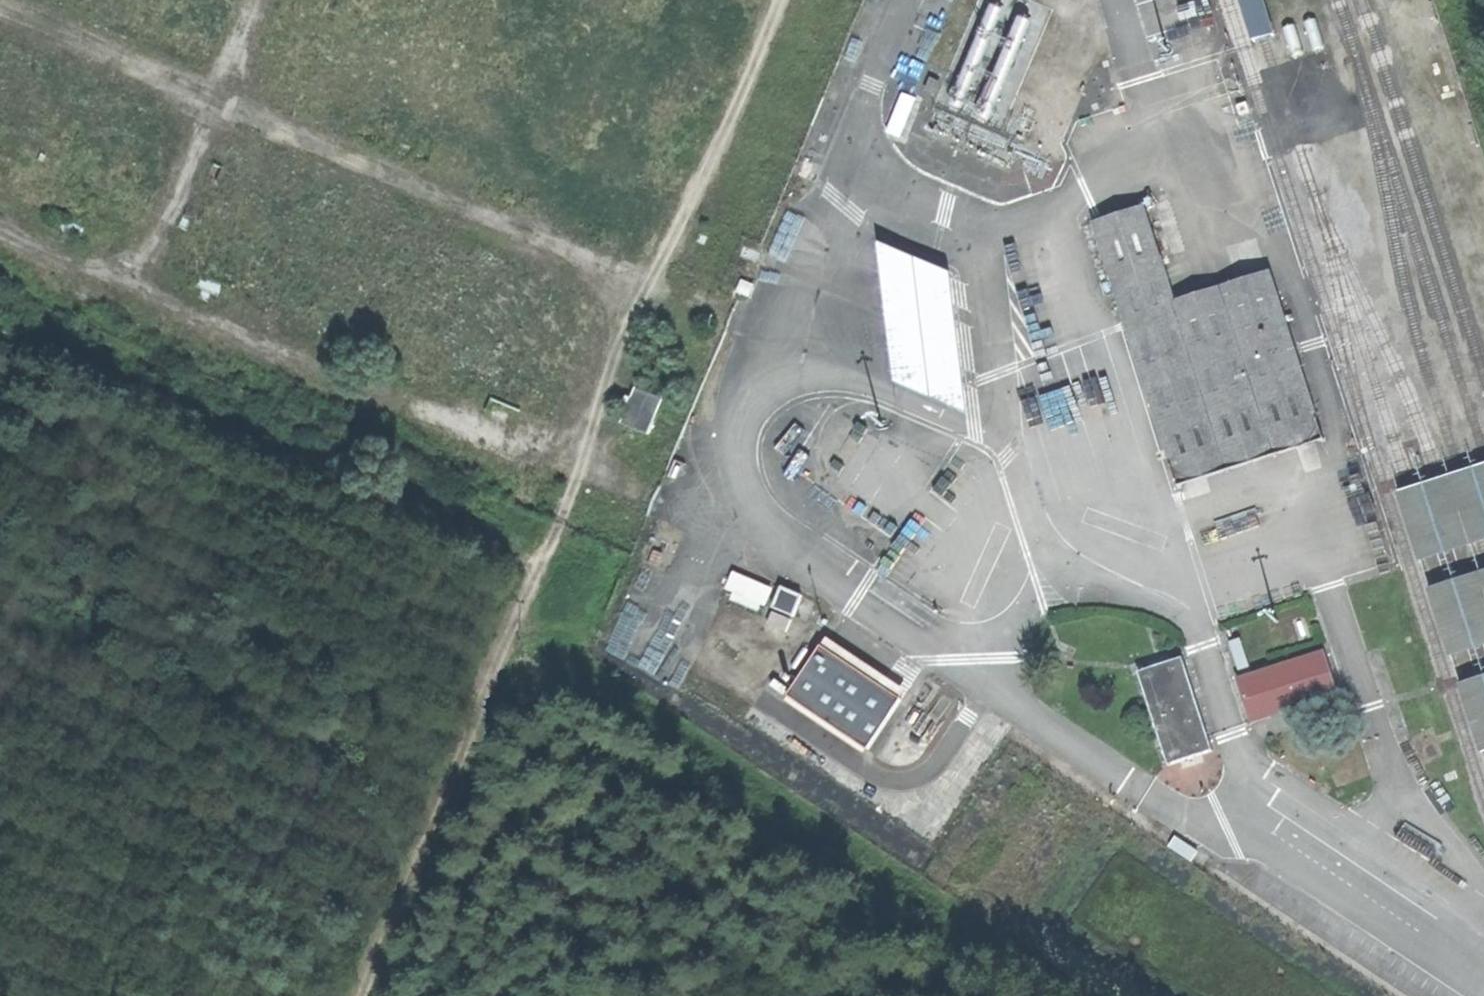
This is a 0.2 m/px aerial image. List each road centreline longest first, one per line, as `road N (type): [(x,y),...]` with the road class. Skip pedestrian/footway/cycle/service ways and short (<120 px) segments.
road 1 (track): [(537,565),(0,340)]
road 2 (track): [(538,0),(455,193)]

